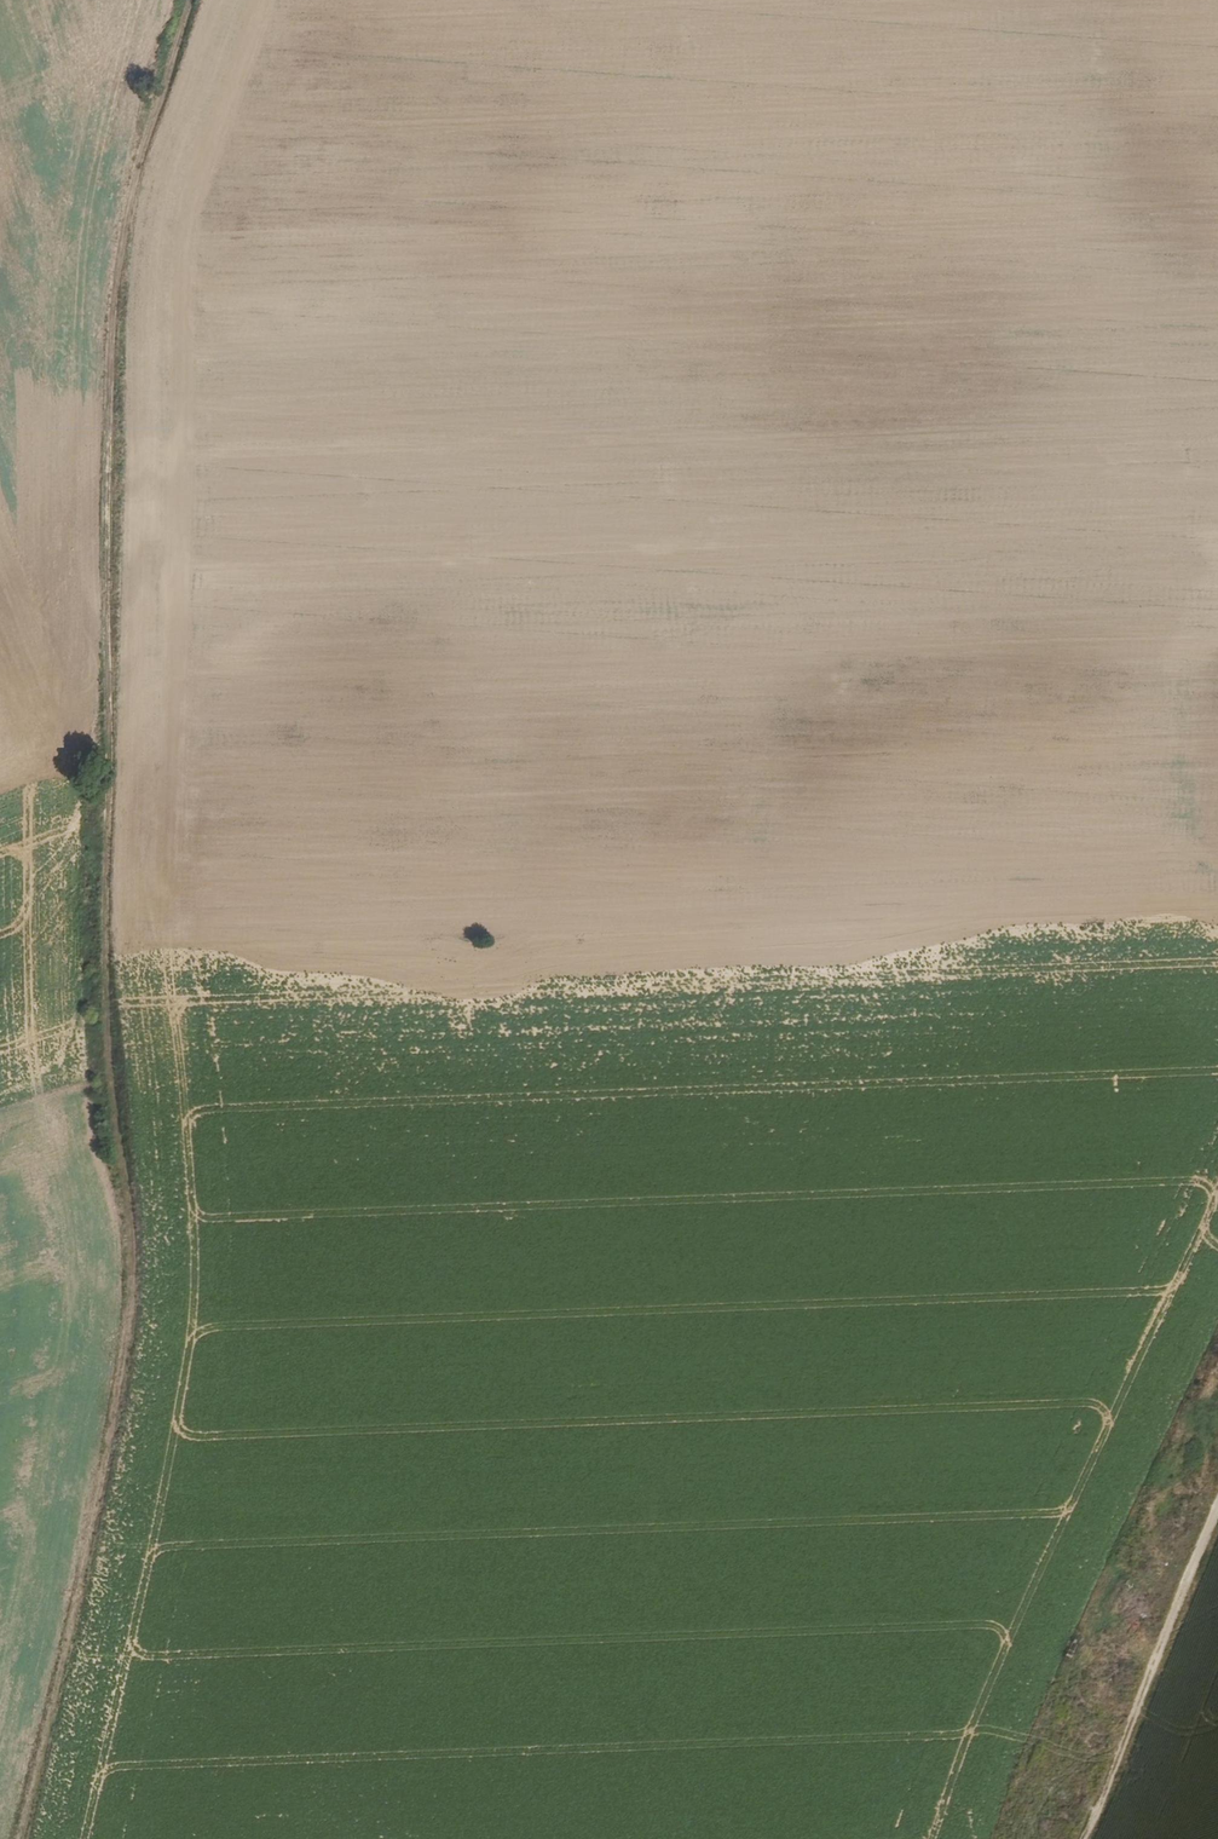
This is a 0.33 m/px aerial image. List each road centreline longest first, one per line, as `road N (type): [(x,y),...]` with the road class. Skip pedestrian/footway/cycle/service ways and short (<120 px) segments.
road 1 (track): [(18,1838),(112,1456),(136,1300),(107,951),(118,304),(128,226),(199,0)]
road 2 (track): [(1081,1838),(1217,1516)]

